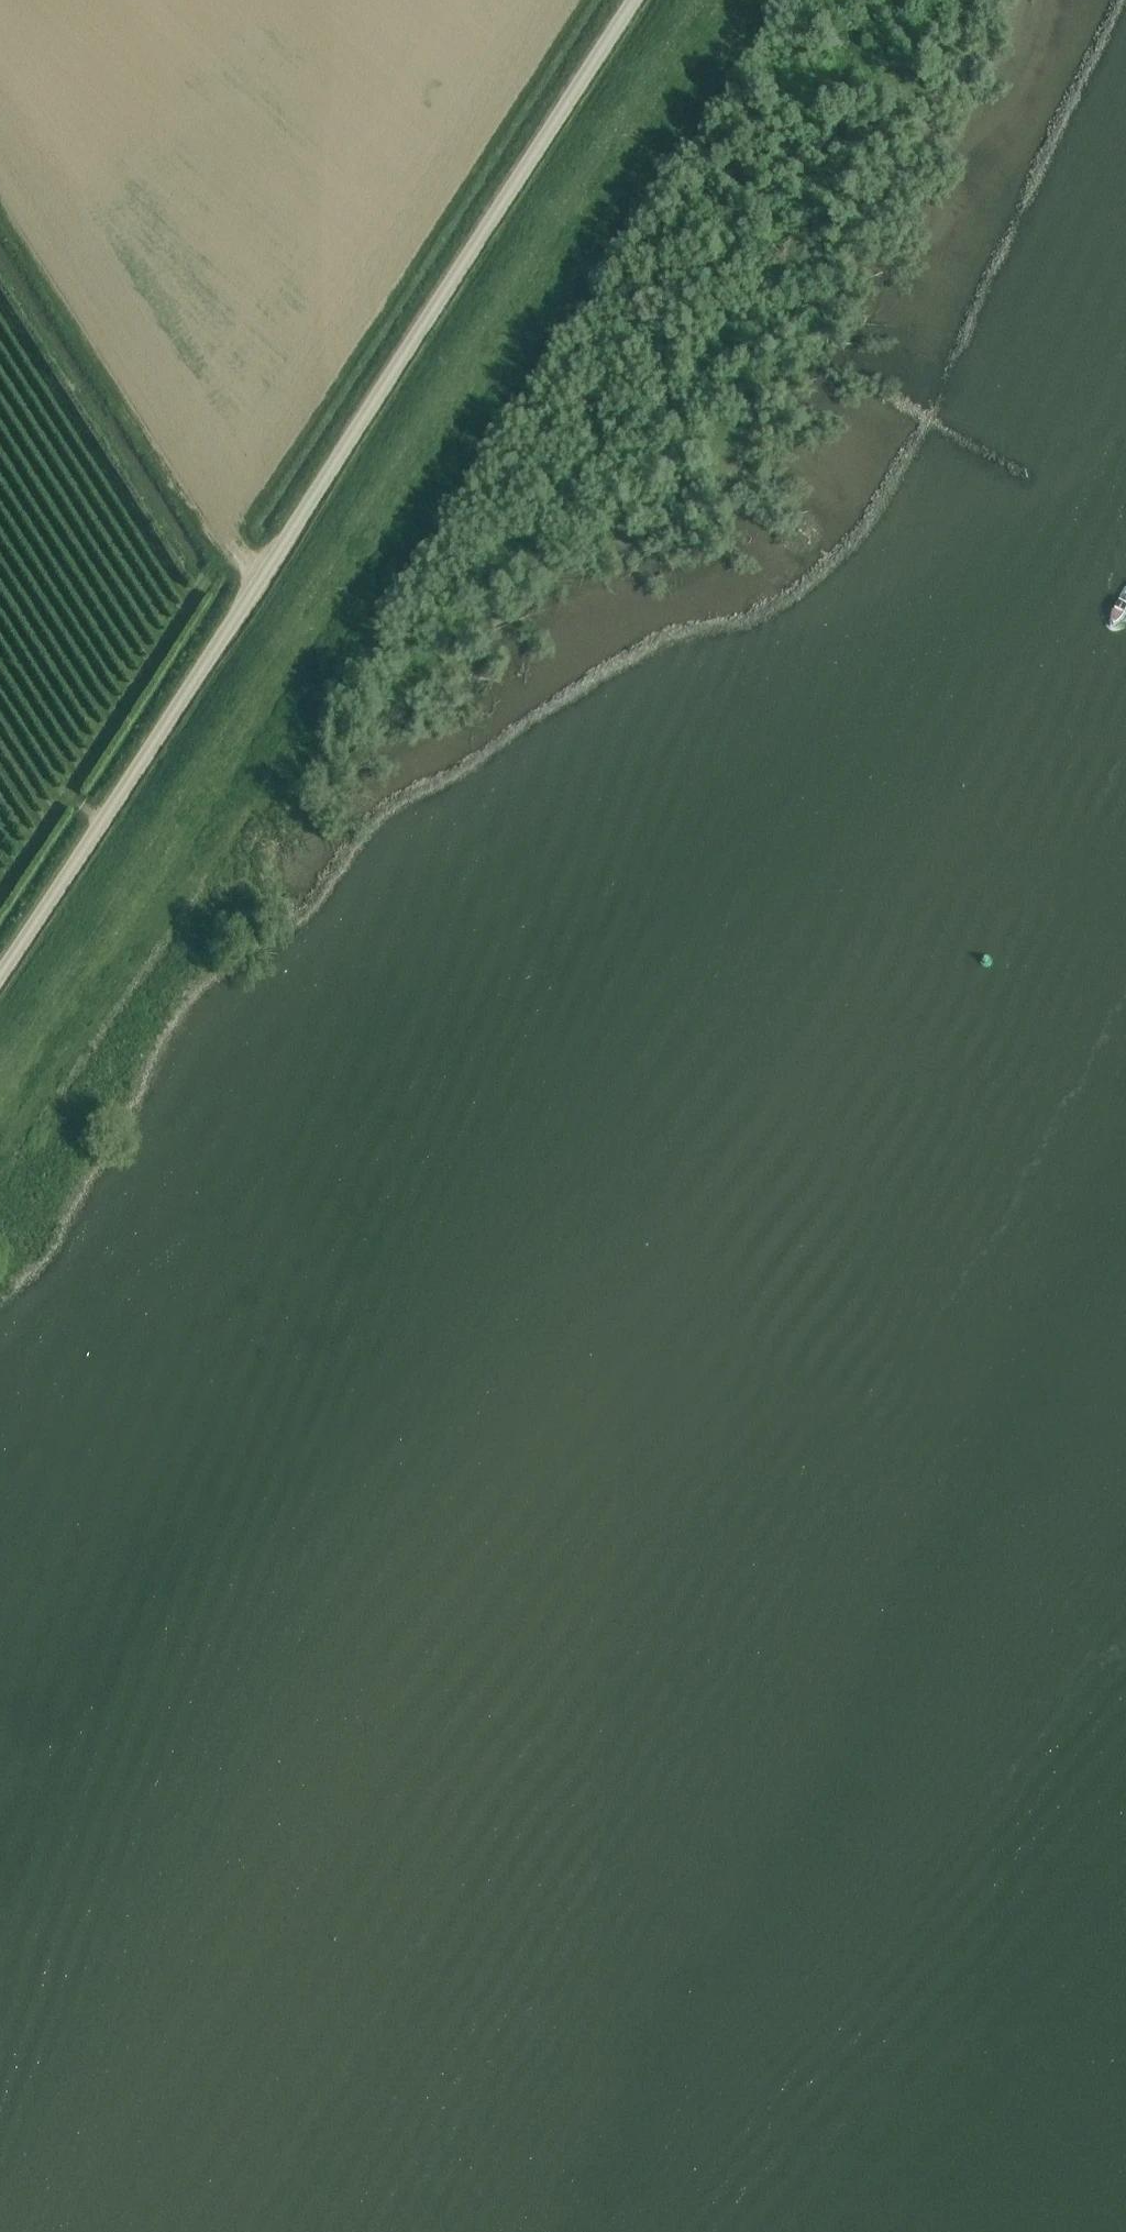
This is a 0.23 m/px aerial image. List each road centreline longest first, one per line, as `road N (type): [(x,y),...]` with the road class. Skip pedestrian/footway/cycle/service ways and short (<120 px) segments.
road 1 (unclassified): [(0,976),(637,0)]

